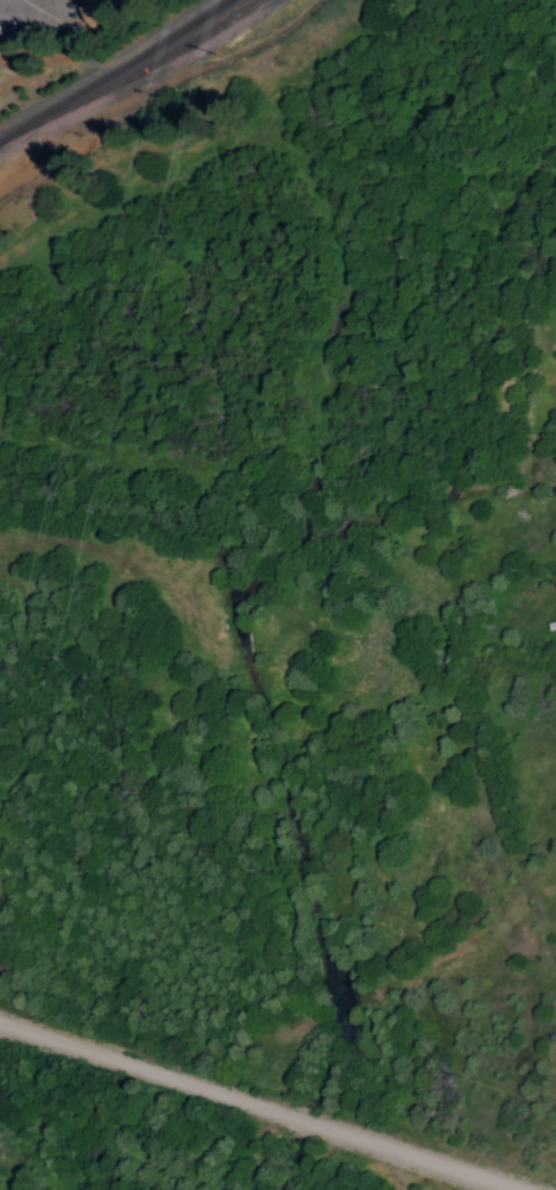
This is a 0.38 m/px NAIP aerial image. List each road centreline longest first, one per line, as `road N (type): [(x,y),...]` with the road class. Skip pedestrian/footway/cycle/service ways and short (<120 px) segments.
road 1 (residential): [(537,1189),(0,1019)]

